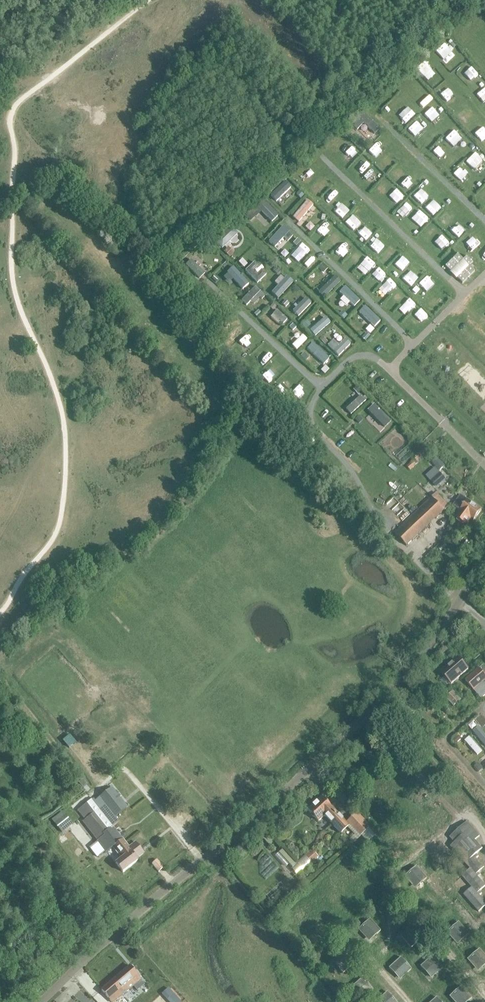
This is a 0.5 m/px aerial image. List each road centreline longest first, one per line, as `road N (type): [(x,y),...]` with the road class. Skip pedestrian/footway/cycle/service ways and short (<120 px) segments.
road 1 (unclassified): [(40,1001),(377,709),(484,562)]
road 2 (track): [(484,835),(465,814),(392,875)]

